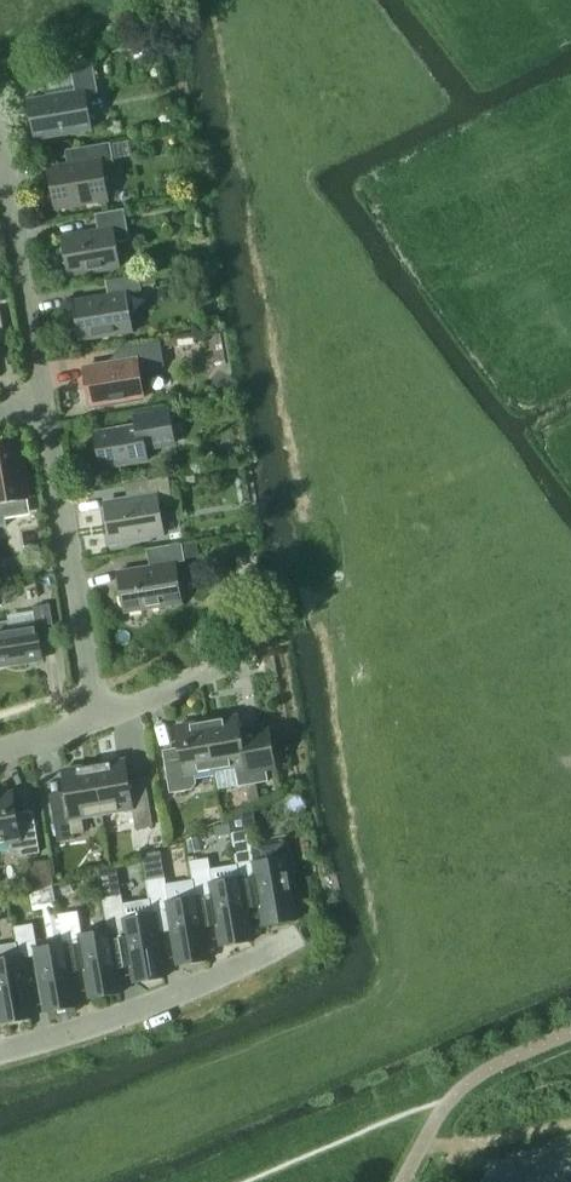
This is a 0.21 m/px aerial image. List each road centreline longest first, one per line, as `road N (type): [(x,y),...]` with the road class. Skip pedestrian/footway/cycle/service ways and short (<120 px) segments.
road 1 (residential): [(0,1053),(170,998),(295,940)]
road 2 (residential): [(98,718),(42,416)]
road 3 (residential): [(0,173),(42,416)]
road 4 (residential): [(98,718),(238,656)]

